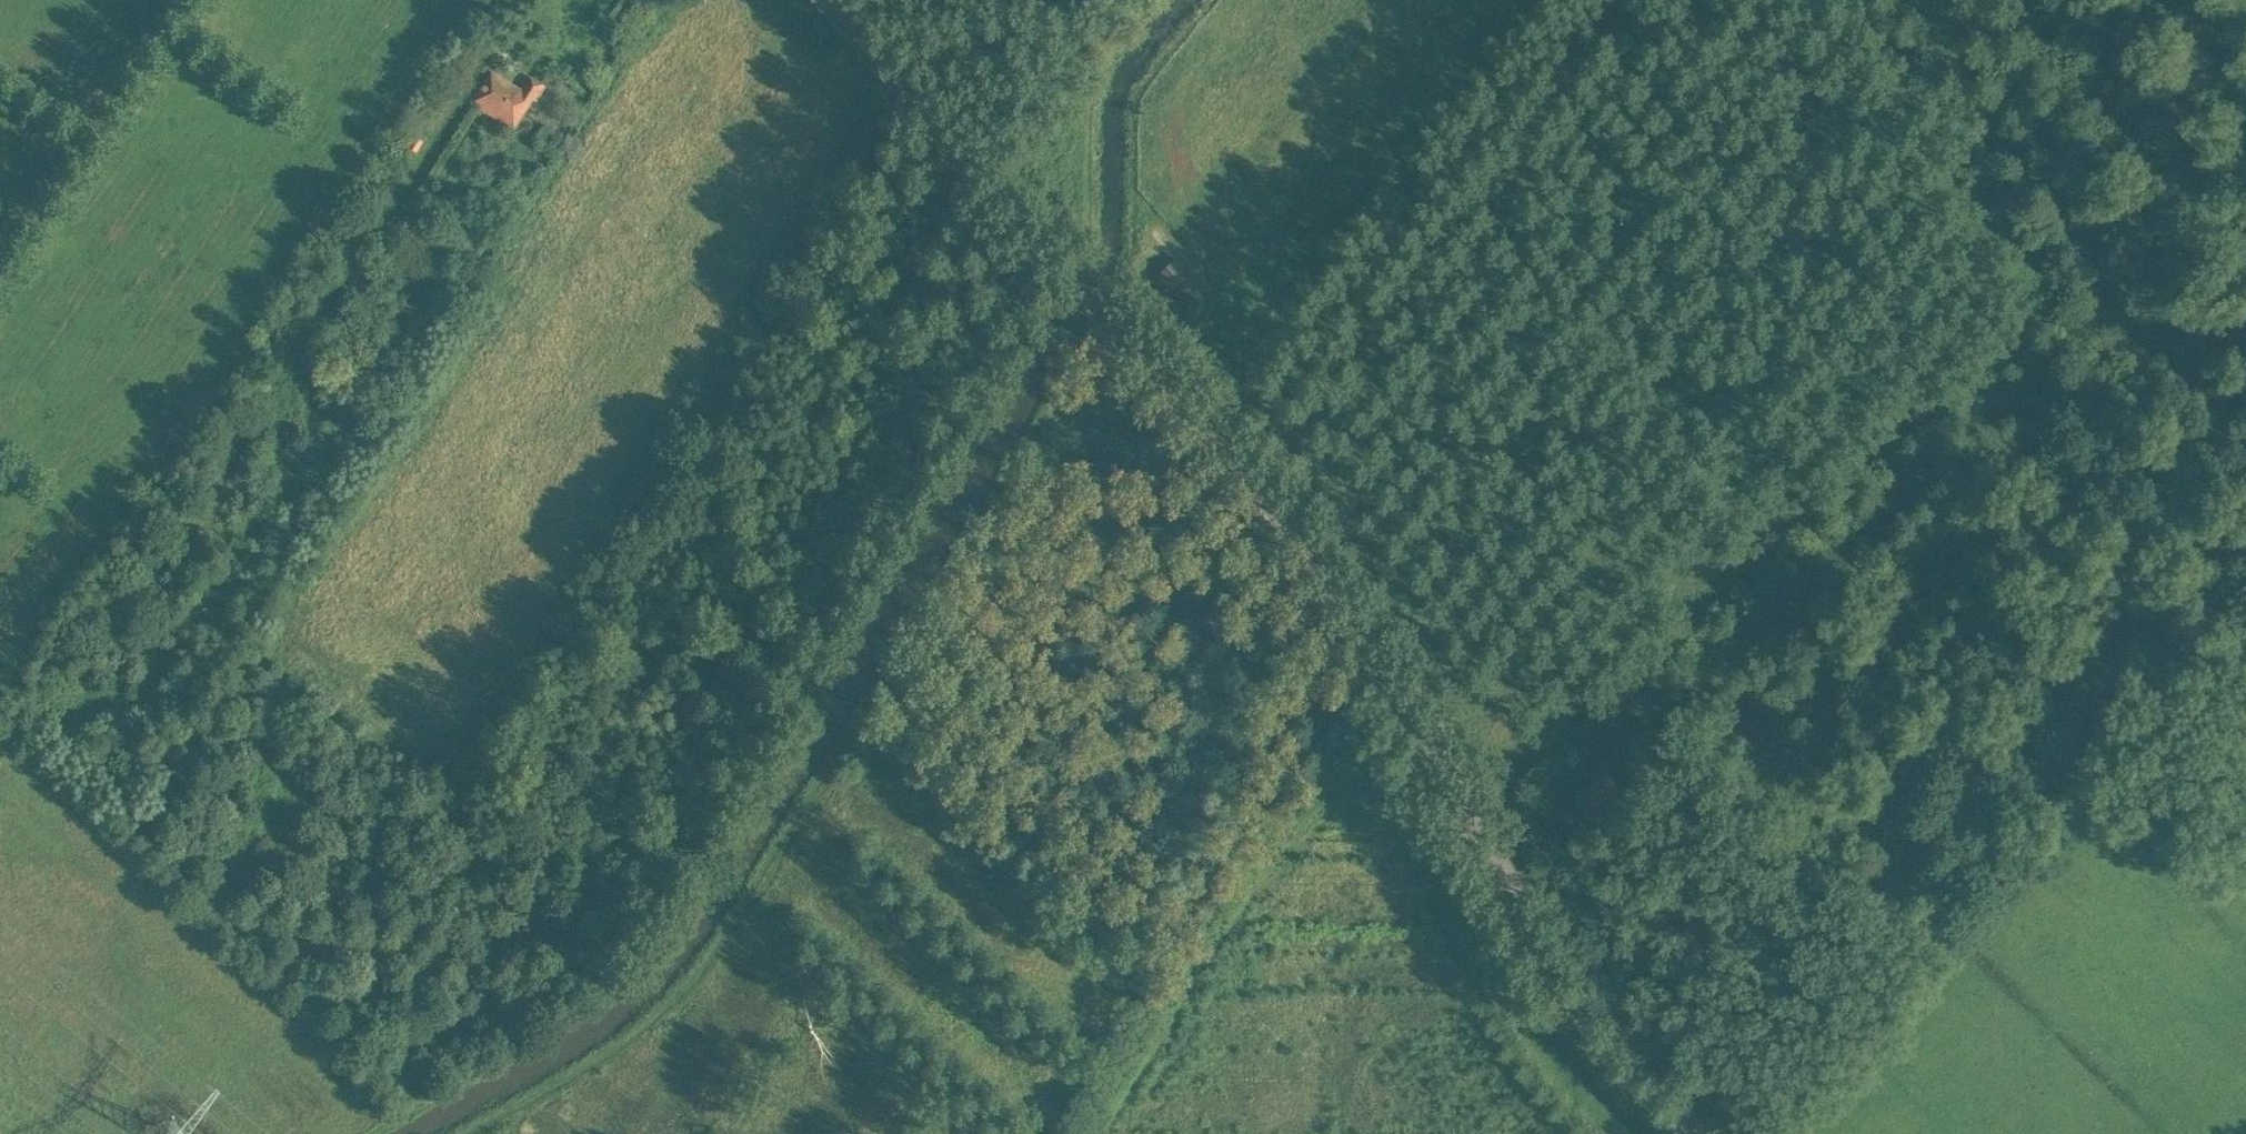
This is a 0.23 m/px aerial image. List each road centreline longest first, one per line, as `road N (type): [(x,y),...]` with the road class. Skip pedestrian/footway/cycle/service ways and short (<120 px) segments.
road 1 (unclassified): [(1684,1133),(1653,1105),(1527,927),(1385,655),(1311,551),(826,0)]

